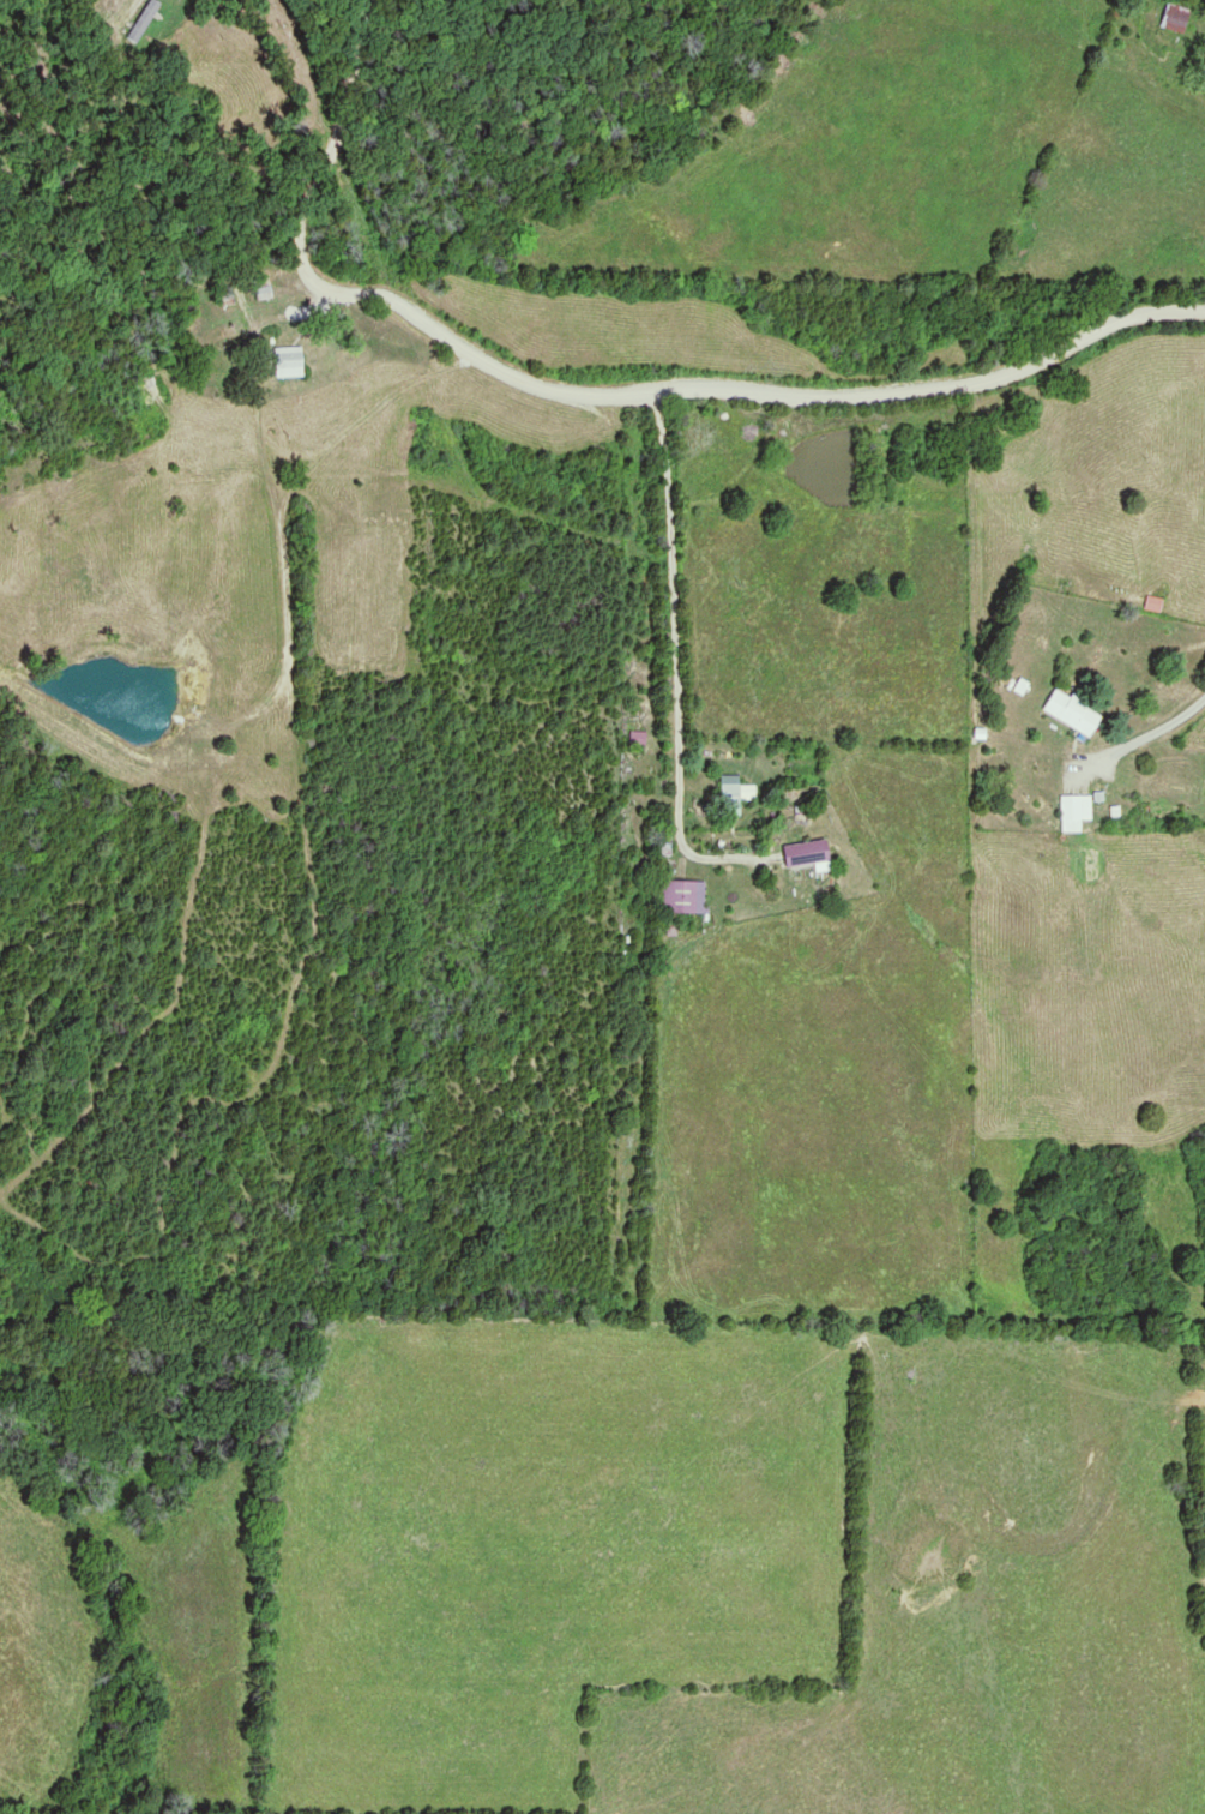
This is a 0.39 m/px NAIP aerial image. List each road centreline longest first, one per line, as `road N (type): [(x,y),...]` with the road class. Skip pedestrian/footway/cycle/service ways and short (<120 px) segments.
road 1 (residential): [(1204,317),(1139,316),(993,378),(887,392),(594,397),(500,372),(390,294),(300,276),(365,0)]

